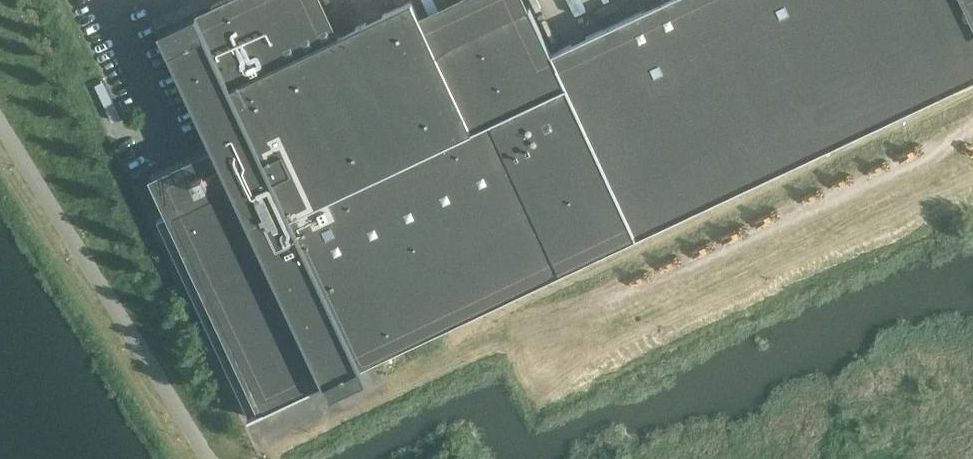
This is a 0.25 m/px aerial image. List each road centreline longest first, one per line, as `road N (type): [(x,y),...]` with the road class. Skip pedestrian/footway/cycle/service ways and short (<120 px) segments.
road 1 (unclassified): [(206,458),(0,127)]

